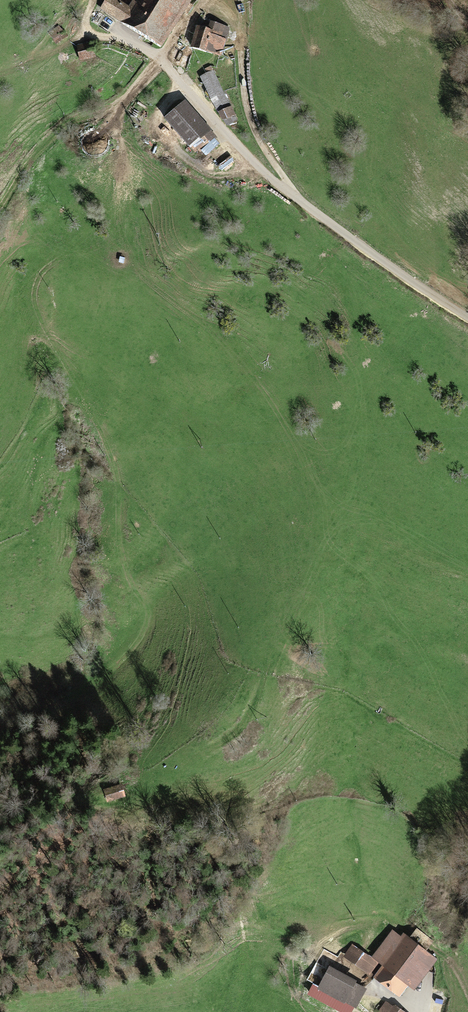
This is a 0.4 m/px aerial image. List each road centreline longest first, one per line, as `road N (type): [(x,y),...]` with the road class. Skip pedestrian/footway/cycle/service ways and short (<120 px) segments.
road 1 (unclassified): [(467,319),(265,173),(161,61),(118,34),(85,33)]
road 2 (track): [(203,0),(116,111),(63,129),(0,196)]
road 3 (track): [(303,203),(251,121),(242,34),(219,0)]
road 4 (track): [(182,85),(156,120),(158,135),(188,156),(246,156)]

